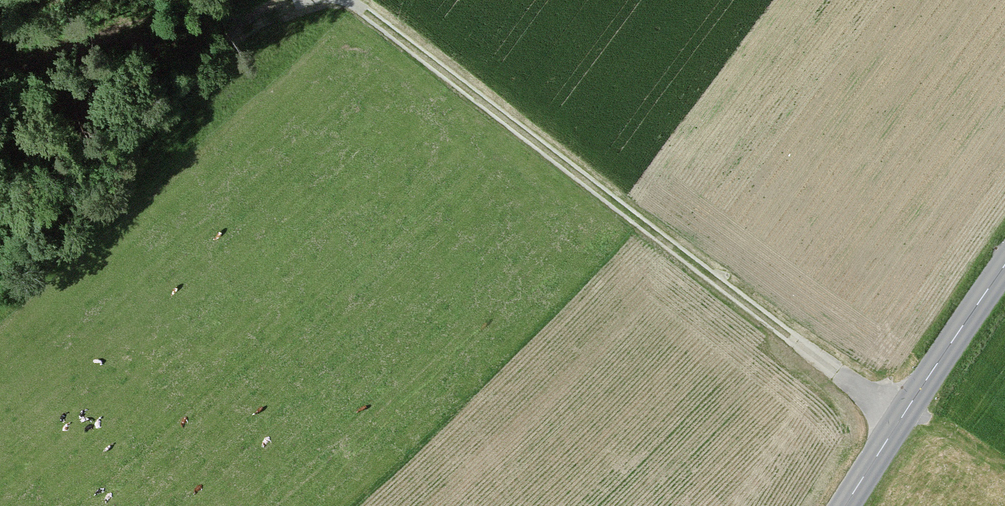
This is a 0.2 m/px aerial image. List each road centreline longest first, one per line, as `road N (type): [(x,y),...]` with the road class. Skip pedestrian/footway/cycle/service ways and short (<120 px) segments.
road 1 (track): [(355,0),(908,421)]
road 2 (track): [(59,0),(65,14),(100,27),(162,25),(185,36),(186,63),(161,91),(0,196)]
road 3 (tertiary): [(1004,271),(853,505)]
road 4 (track): [(185,36),(300,0)]

